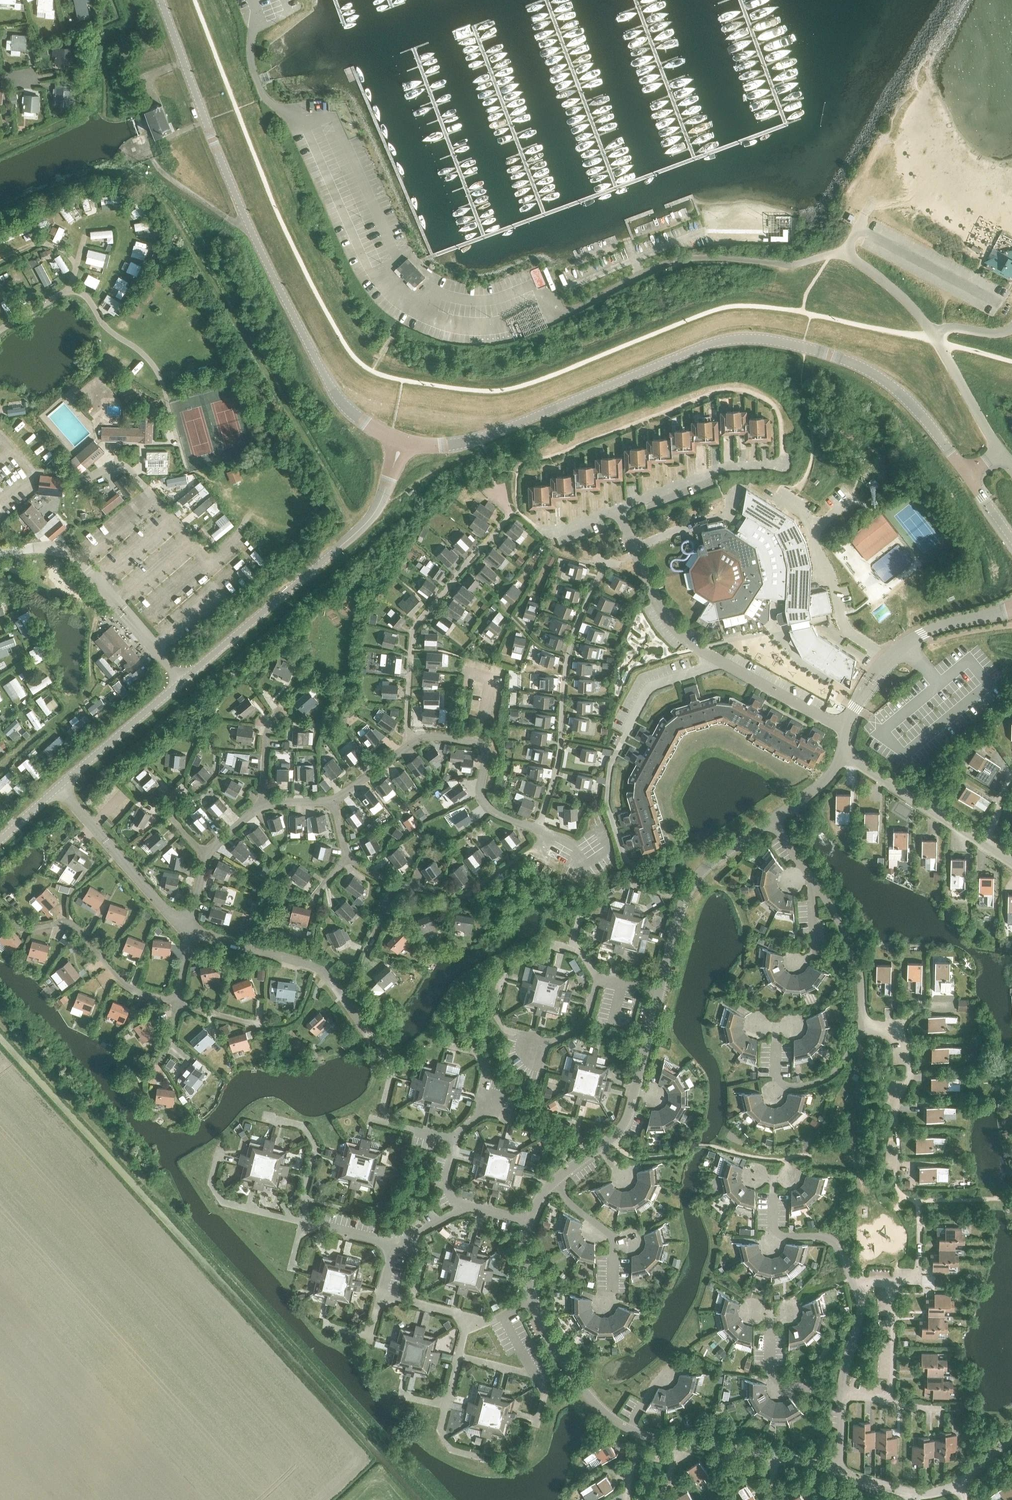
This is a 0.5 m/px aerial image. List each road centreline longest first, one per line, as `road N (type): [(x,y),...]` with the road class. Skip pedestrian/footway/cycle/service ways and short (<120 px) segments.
road 1 (tertiary): [(968,473),(874,374),(756,338),(700,346),(479,438),(452,445),(402,442)]
road 2 (tertiary): [(402,442),(360,418),(334,390),(246,220),(161,0)]
road 3 (residential): [(491,811),(538,829),(554,775),(576,625),(604,566),(621,560)]
road 4 (residential): [(182,681),(379,507),(402,442)]
road 5 (unclassified): [(408,745),(412,628),(509,513)]
road 6 (unclassified): [(626,856),(606,802),(618,748),(650,685),(718,663)]
road 7 (residential): [(369,1036),(329,977),(309,961),(191,926)]
road 8 (residential): [(531,1300),(553,1347),(595,1402),(634,1432),(681,1445)]
road 9 (residential): [(191,926),(179,923),(61,786)]
road 10 (residential): [(598,977),(587,1022),(550,1041),(505,1029),(495,1011),(502,975)]
road 11 (residential): [(718,663),(663,609),(620,511)]
road 12 (residential): [(176,1002),(127,986),(74,923),(30,929)]
road 13 (residential): [(620,511),(723,470),(786,464)]
road 14 (residential): [(776,1027),(775,1075),(795,1087),(837,1073),(866,1029)]
road 15 (residential): [(985,844),(844,755)]
road 16 (unclassified): [(889,658),(844,626),(814,524)]
road 17 (residential): [(61,786),(182,681)]
road 18 (residential): [(866,1029),(860,966),(816,885)]
road 19 (residential): [(604,1304),(614,1238),(554,1181)]
road 20 (residential): [(896,1174),(900,1099),(911,1076),(899,1029)]
road 21 (unclassified): [(847,1393),(771,1383),(770,1312)]
road 22 (residential): [(491,811),(479,790),(481,744),(434,737),(408,745)]
road 23 (residential): [(1001,452),(928,328)]
road 24 (unclassified): [(845,728),(718,663)]
road 25 (residential): [(304,1224),(319,1149),(311,1129),(270,1118)]
road 26 (residential): [(928,328),(848,251),(862,227)]
road 27 (residential): [(304,1224),(228,1205),(215,1184),(223,1150)]
road 28 (unclassified): [(889,658),(925,634),(1011,610)]
road 29 (residential): [(455,1138),(481,1097),(484,1068),(467,1049),(445,1046)]
road 30 (unclassified): [(536,1427),(544,1396),(501,1318)]

